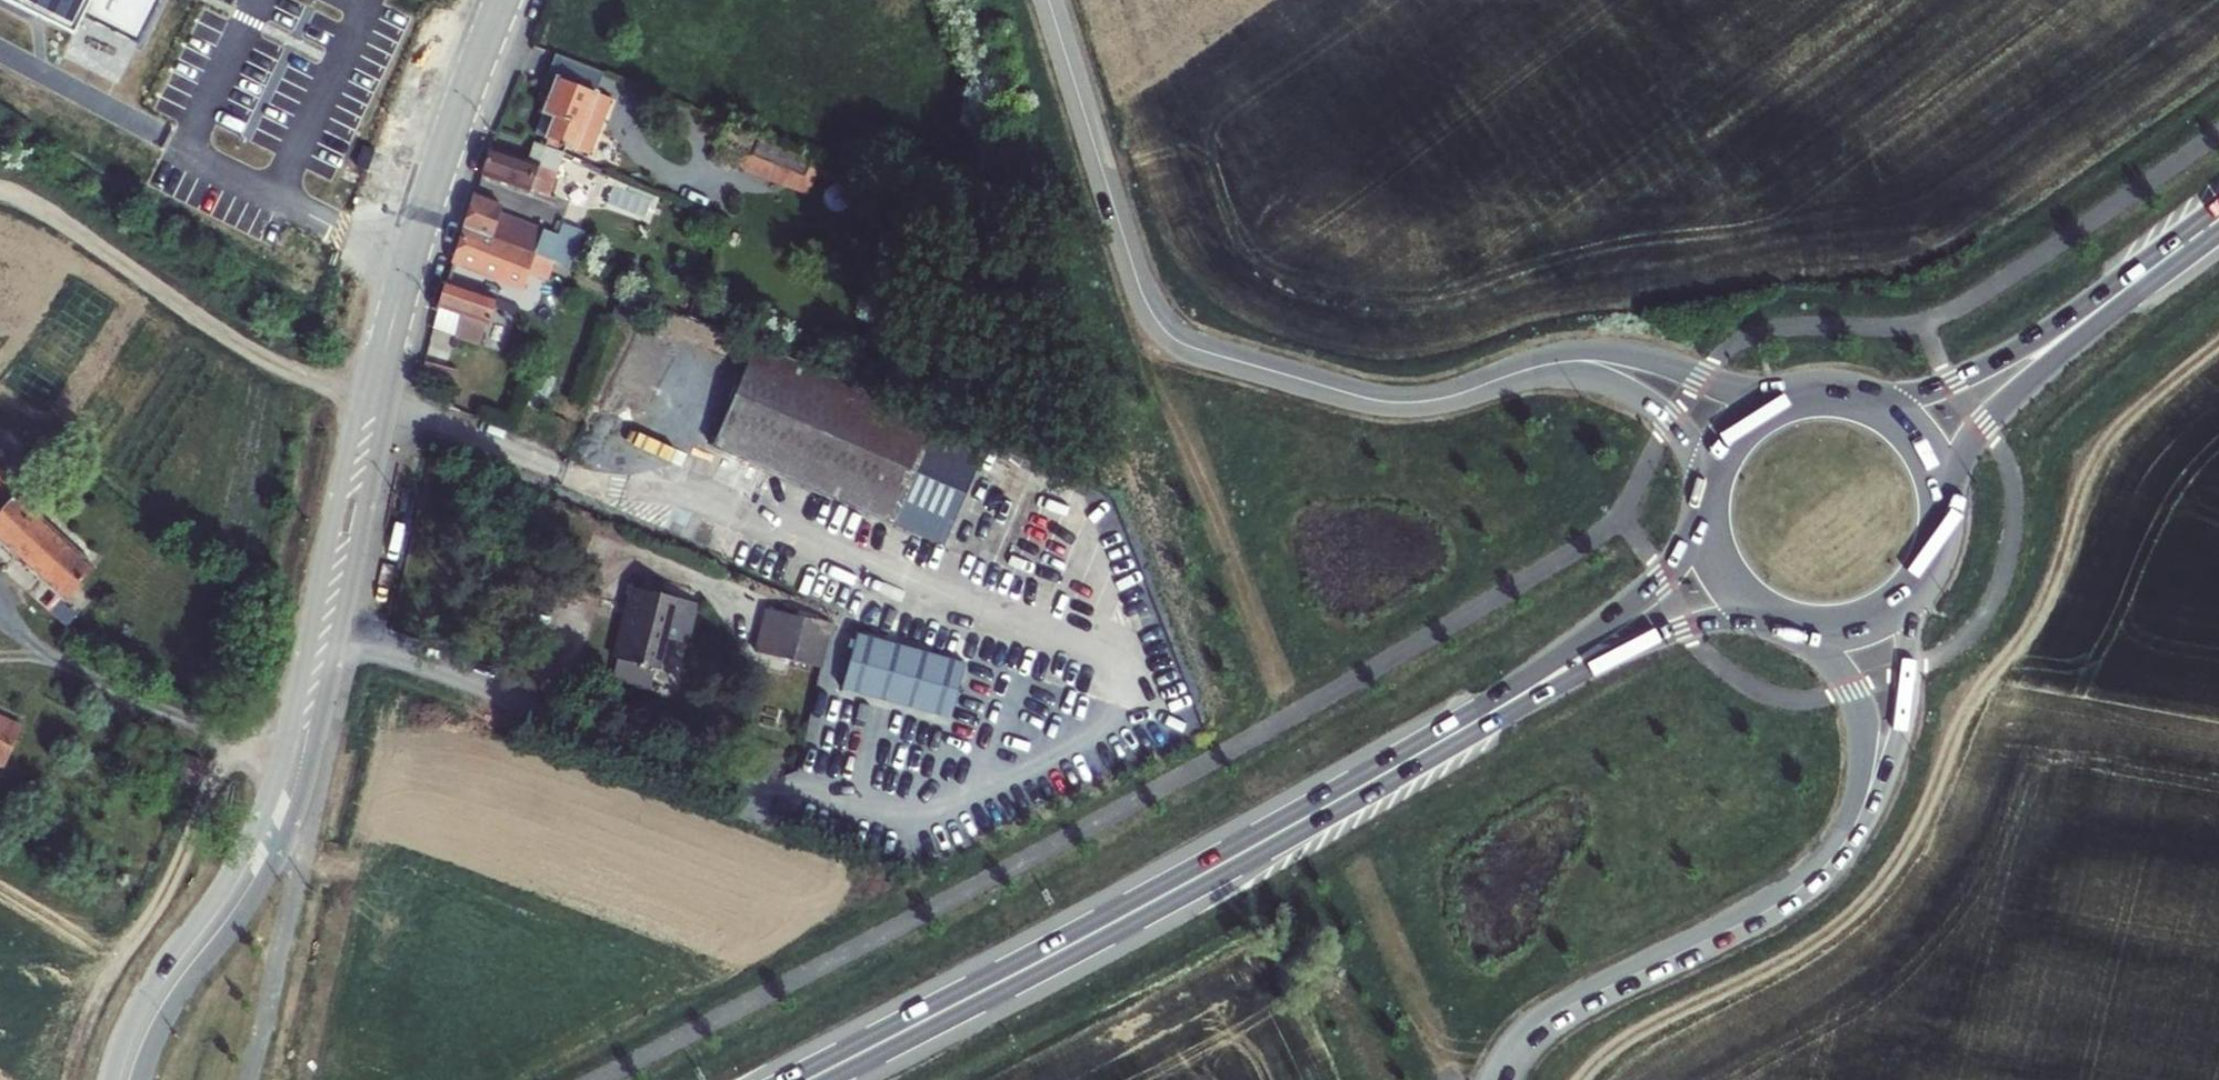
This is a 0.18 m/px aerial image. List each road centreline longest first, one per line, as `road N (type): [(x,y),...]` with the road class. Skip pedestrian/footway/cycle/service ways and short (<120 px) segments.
road 1 (track): [(1583,1079),(1606,1054),(1818,944),(1868,905),(1918,835),(1963,703),(2052,600),(2100,445),(2218,345)]
road 2 (residential): [(388,331),(341,483),(267,799),(223,888),(136,1008),(109,1079)]
road 3 (residential): [(139,1079),(184,989),(257,896),(304,792),(375,466),(388,331)]
road 4 (primary): [(1451,736),(808,1079)]
road 5 (unclassified): [(1507,376),(1435,400),(1377,401),(1172,337),(1135,274),(1049,0)]
road 6 (track): [(310,770),(234,757),(222,763),(158,910),(131,945),(98,942),(0,888)]
road 7 (track): [(0,191),(34,204),(262,358),(382,398)]
road 8 (primary): [(1941,526),(1961,464),(1996,414),(2217,223)]
road 9 (tertiary): [(1496,1079),(1543,1021),(1773,907),(1840,852)]
road 10 (primary): [(2217,223),(1975,373),(1917,396),(1850,397)]
road 11 (residential): [(505,0),(424,212),(388,331)]
road 12 (primary): [(1707,513),(1683,560),(1651,594),(1451,736)]
road 13 (primary): [(1451,736),(1644,643),(1764,612)]
road 14 (unclassified): [(1804,396),(1741,390),(1660,361),(1603,351),(1562,355),(1507,376)]
road 15 (tertiary): [(1840,852),(1870,813),(1900,744),(1917,583)]
road 16 (tertiary): [(1792,624),(1838,667),(1860,706),(1860,789),(1840,852)]
road 17 (unclassified): [(1507,376),(1572,372),(1626,390),(1677,426),(1710,483)]
road 18 (primary): [(1941,526),(1940,495),(1925,451),(1893,416),(1850,397)]
road 19 (primary): [(1792,624),(1853,625),(1895,605),(1917,583)]
road 20 (primary): [(1804,396),(1739,431),(1710,483)]
road 21 (primary): [(1707,513),(1722,570),(1764,612)]

